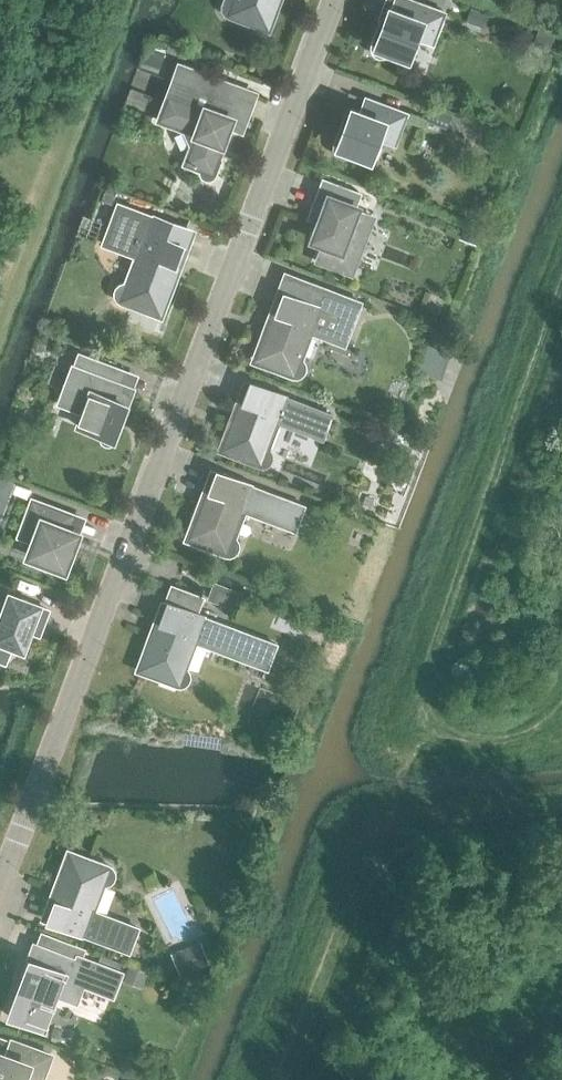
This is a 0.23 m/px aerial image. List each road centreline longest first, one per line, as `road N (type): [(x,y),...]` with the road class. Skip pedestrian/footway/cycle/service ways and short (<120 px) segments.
road 1 (residential): [(0,891),(339,0)]

